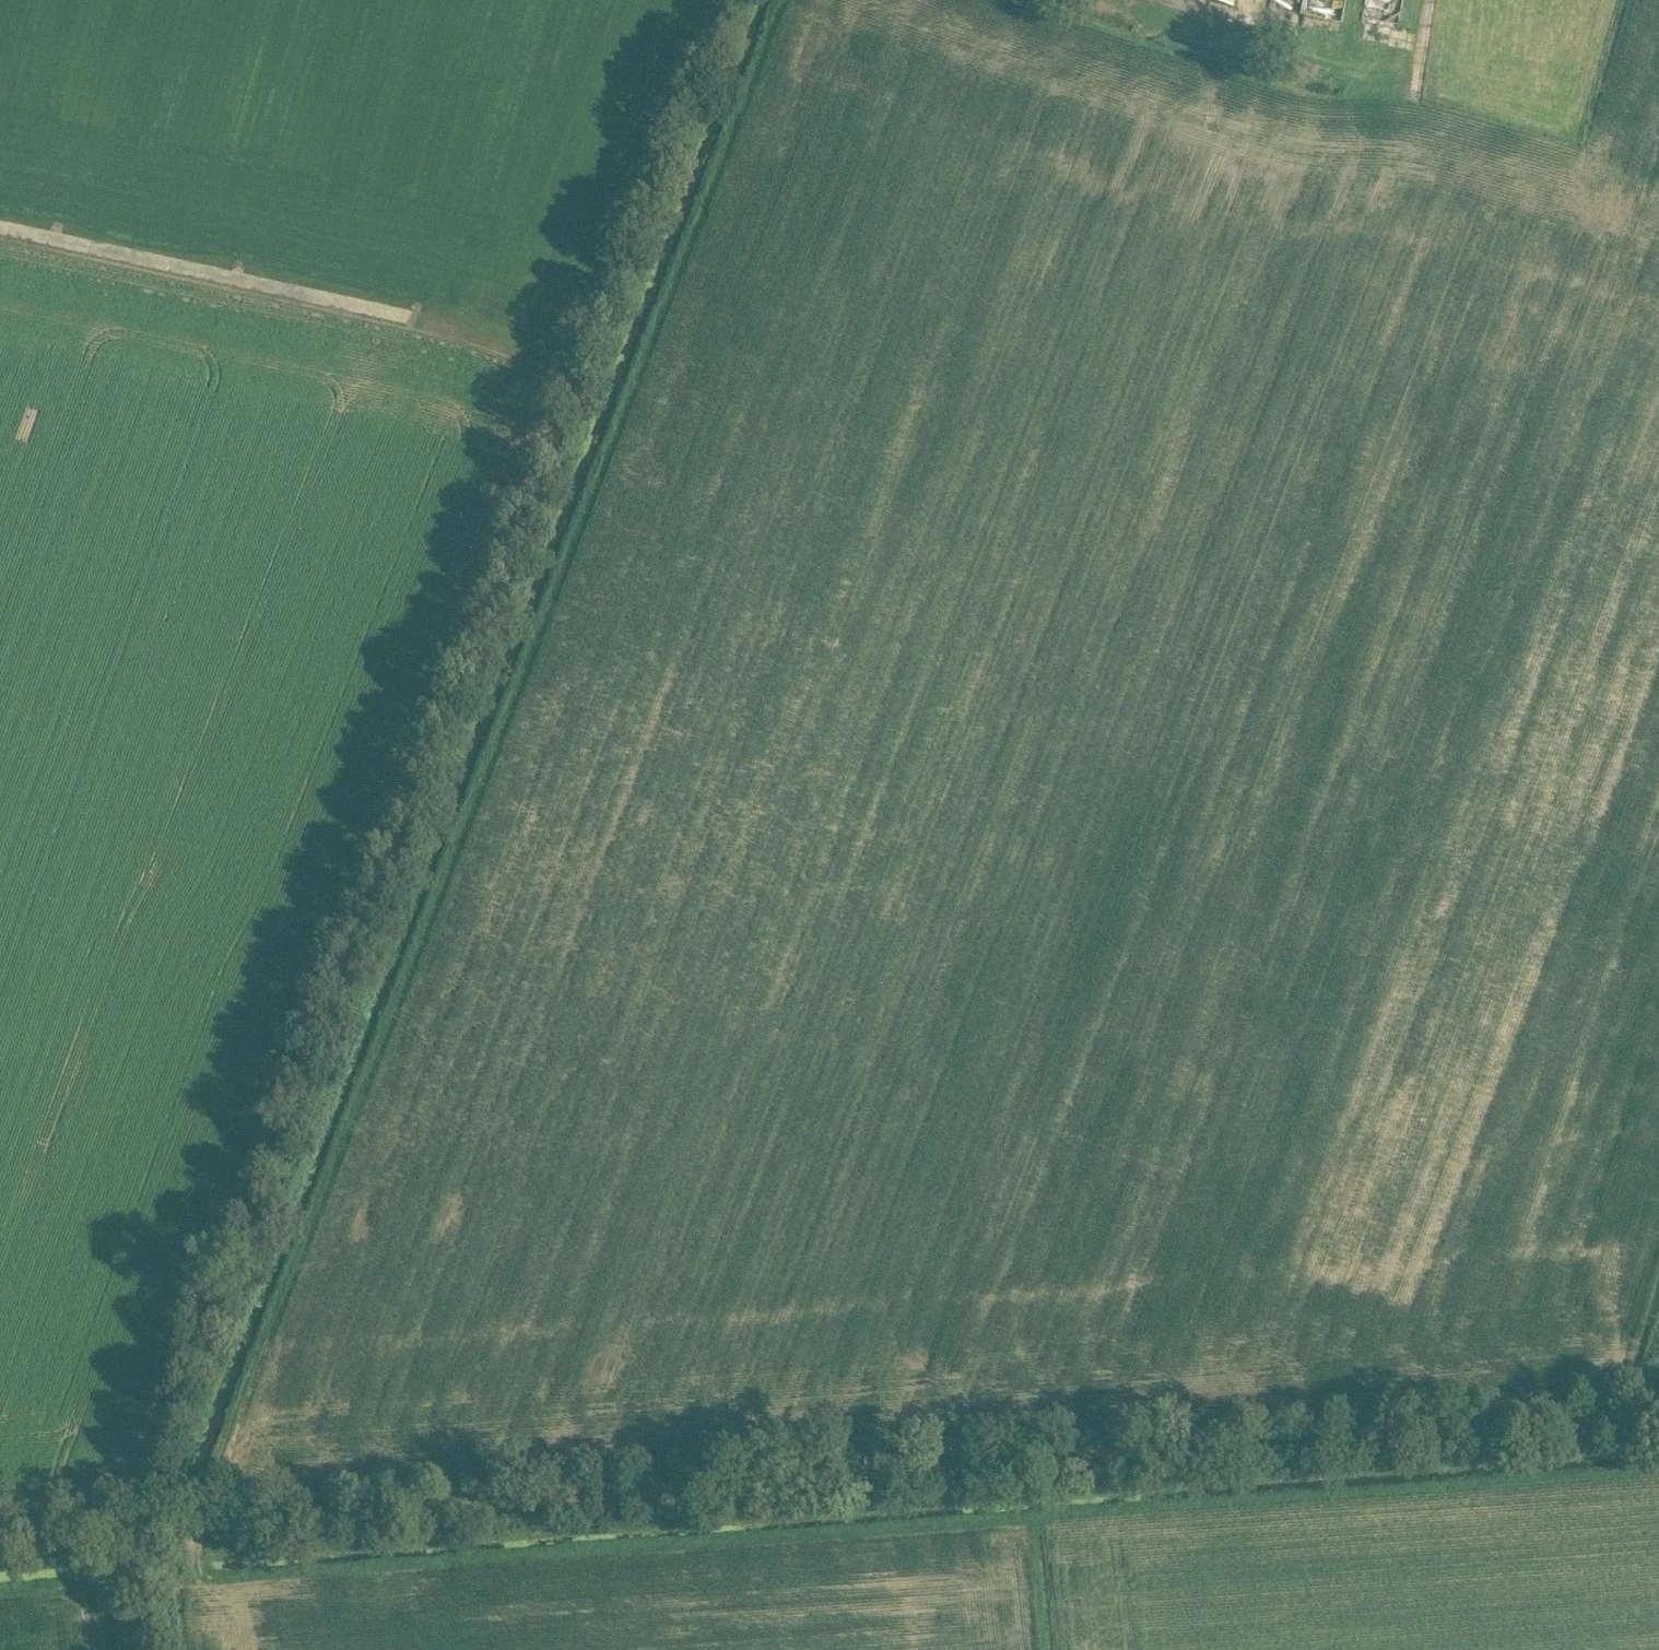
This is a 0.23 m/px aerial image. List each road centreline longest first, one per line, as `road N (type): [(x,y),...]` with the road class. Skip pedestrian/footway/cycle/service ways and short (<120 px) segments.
road 1 (track): [(1658,1411),(140,1525)]
road 2 (track): [(140,1525),(0,1537)]

